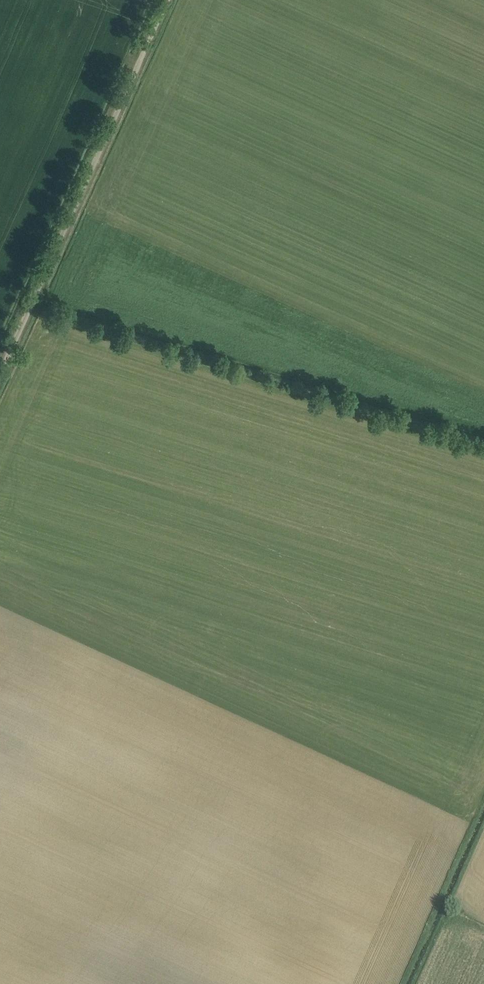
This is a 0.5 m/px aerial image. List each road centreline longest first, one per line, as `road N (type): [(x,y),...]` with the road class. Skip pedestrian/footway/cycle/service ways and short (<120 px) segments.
road 1 (unclassified): [(0,378),(165,0)]

